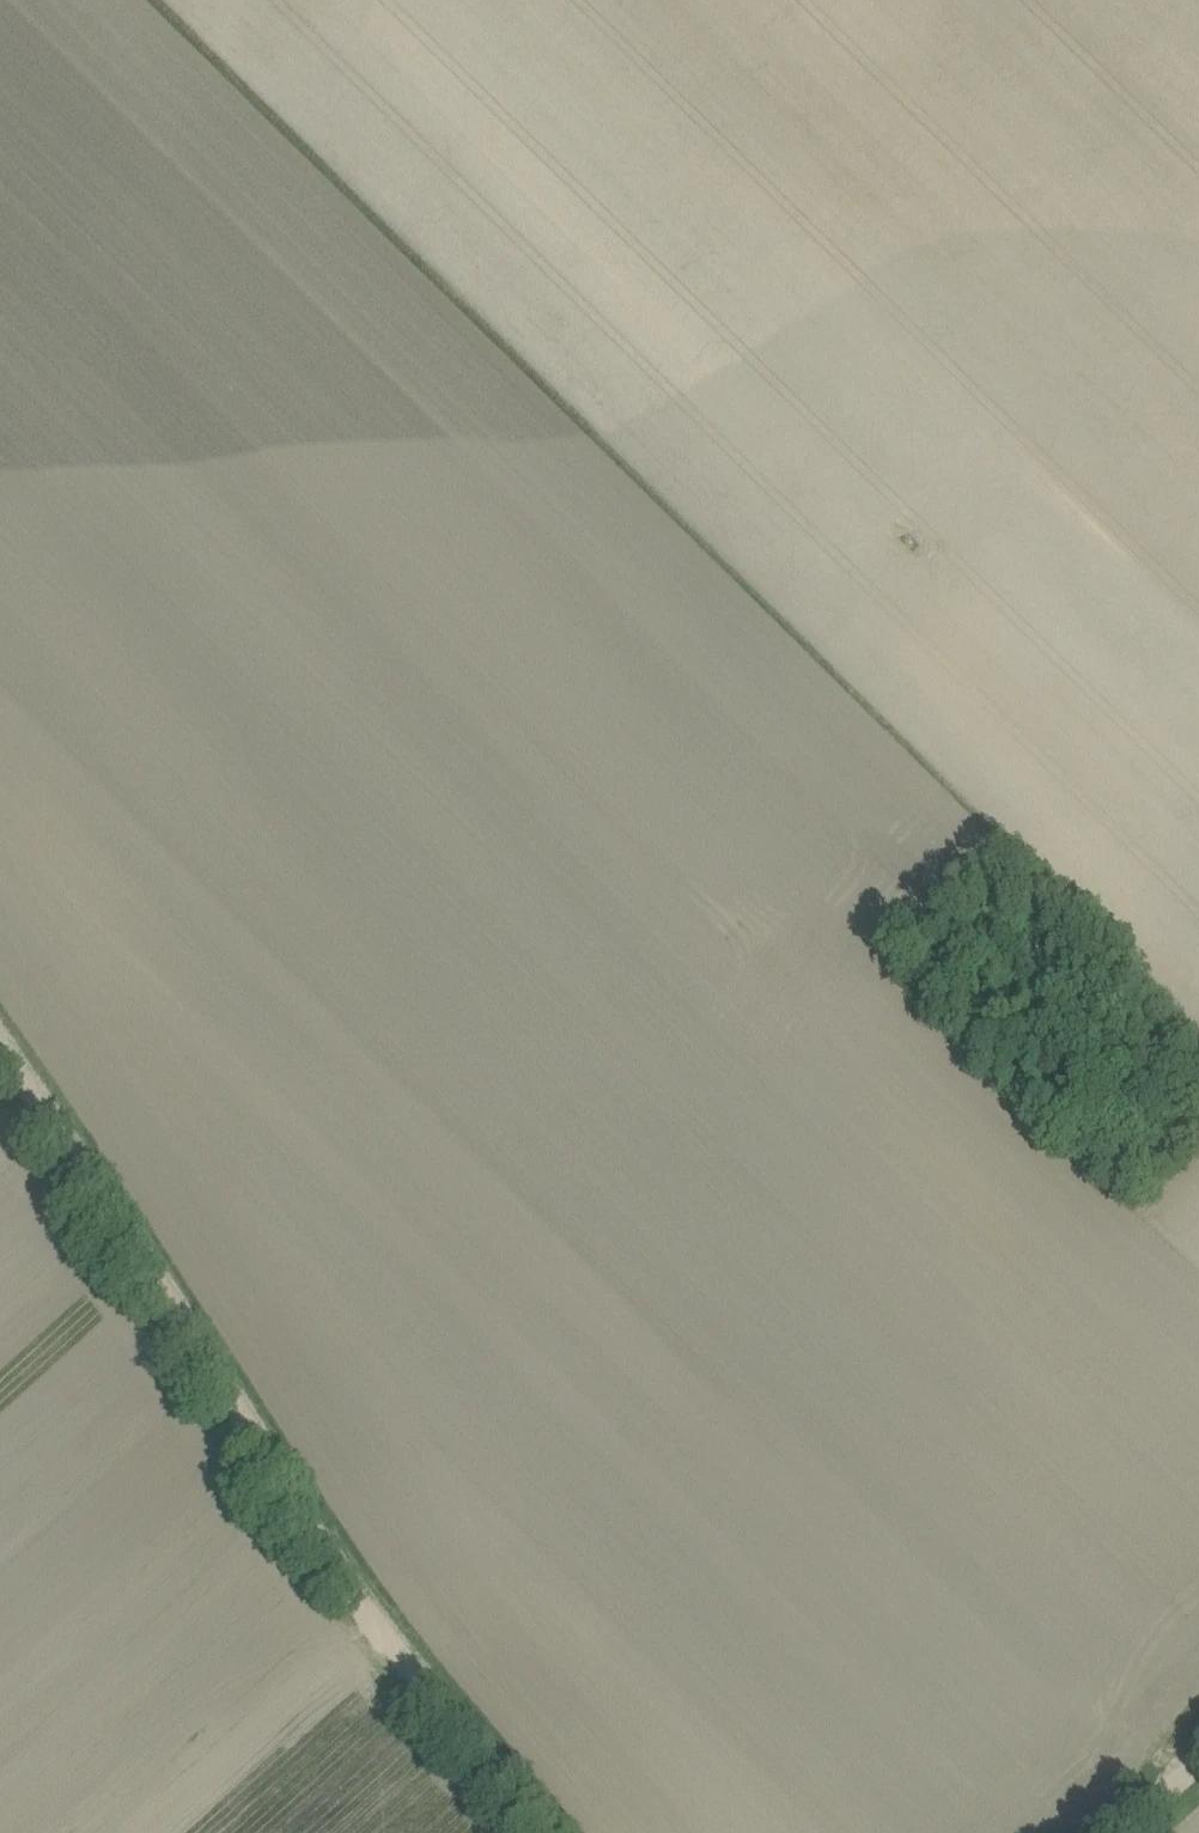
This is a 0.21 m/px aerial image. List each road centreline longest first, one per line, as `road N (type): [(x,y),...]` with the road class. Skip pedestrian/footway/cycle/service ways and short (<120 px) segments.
road 1 (track): [(560,1832),(389,1633),(0,1042)]

